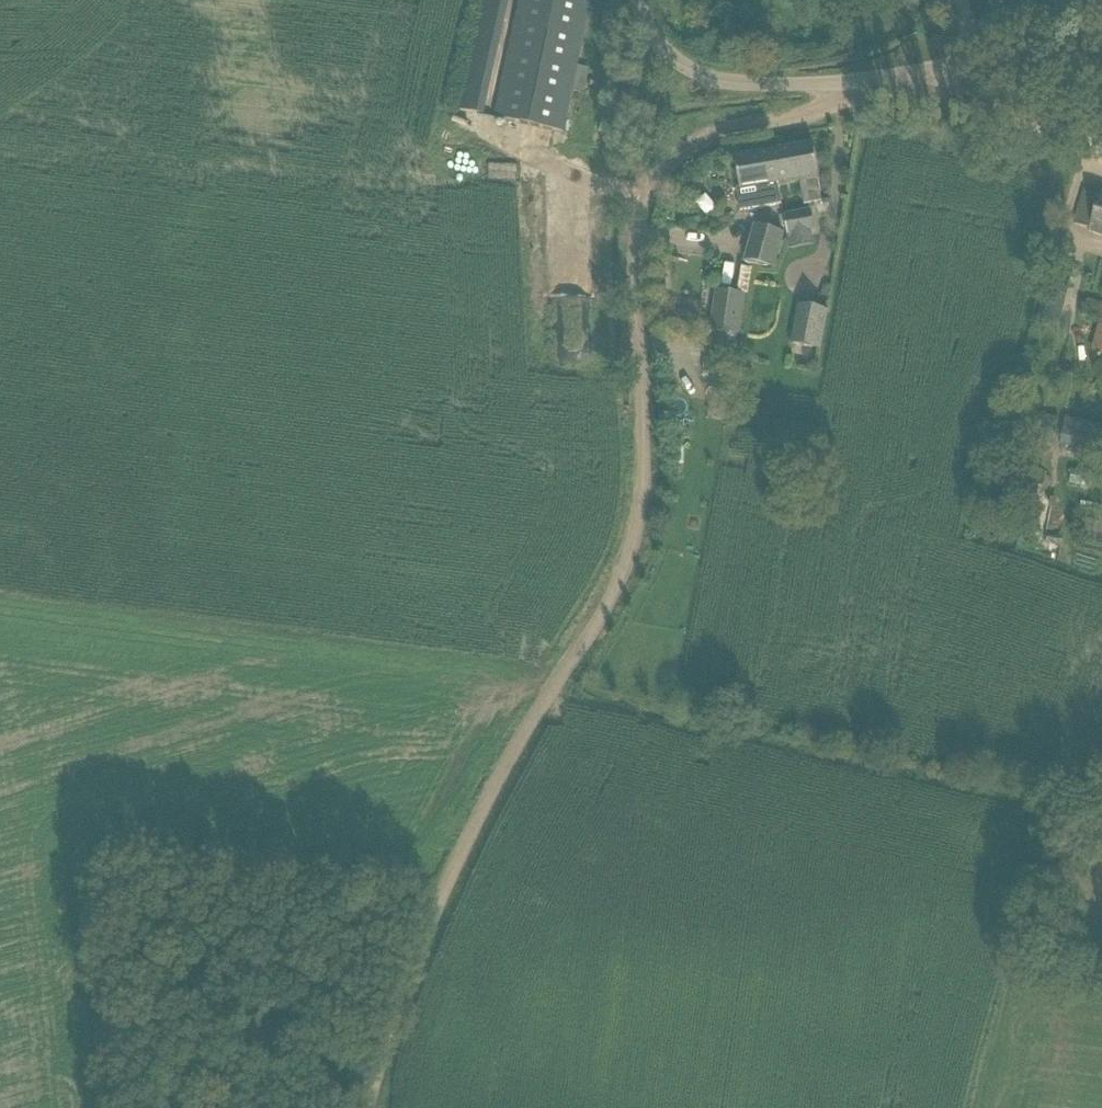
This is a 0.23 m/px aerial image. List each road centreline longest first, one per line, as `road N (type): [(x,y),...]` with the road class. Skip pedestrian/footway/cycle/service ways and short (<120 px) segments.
road 1 (track): [(361,1107),(391,1006),(436,899),(625,567),(641,474),(633,253),(646,191),(692,147),(842,84)]
road 2 (unclassified): [(747,84),(884,79),(992,51),(1101,8)]
road 3 (track): [(1101,150),(884,79)]
road 4 (unclassified): [(747,84),(695,69),(650,25),(640,0)]

